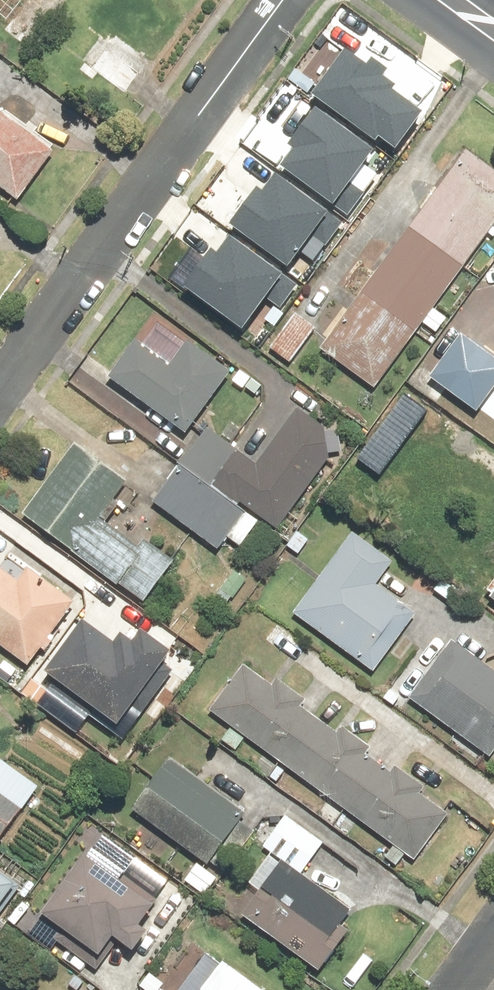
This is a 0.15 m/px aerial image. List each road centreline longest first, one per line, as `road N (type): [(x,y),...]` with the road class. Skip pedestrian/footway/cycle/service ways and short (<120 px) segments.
road 1 (residential): [(0,390),(287,0)]

